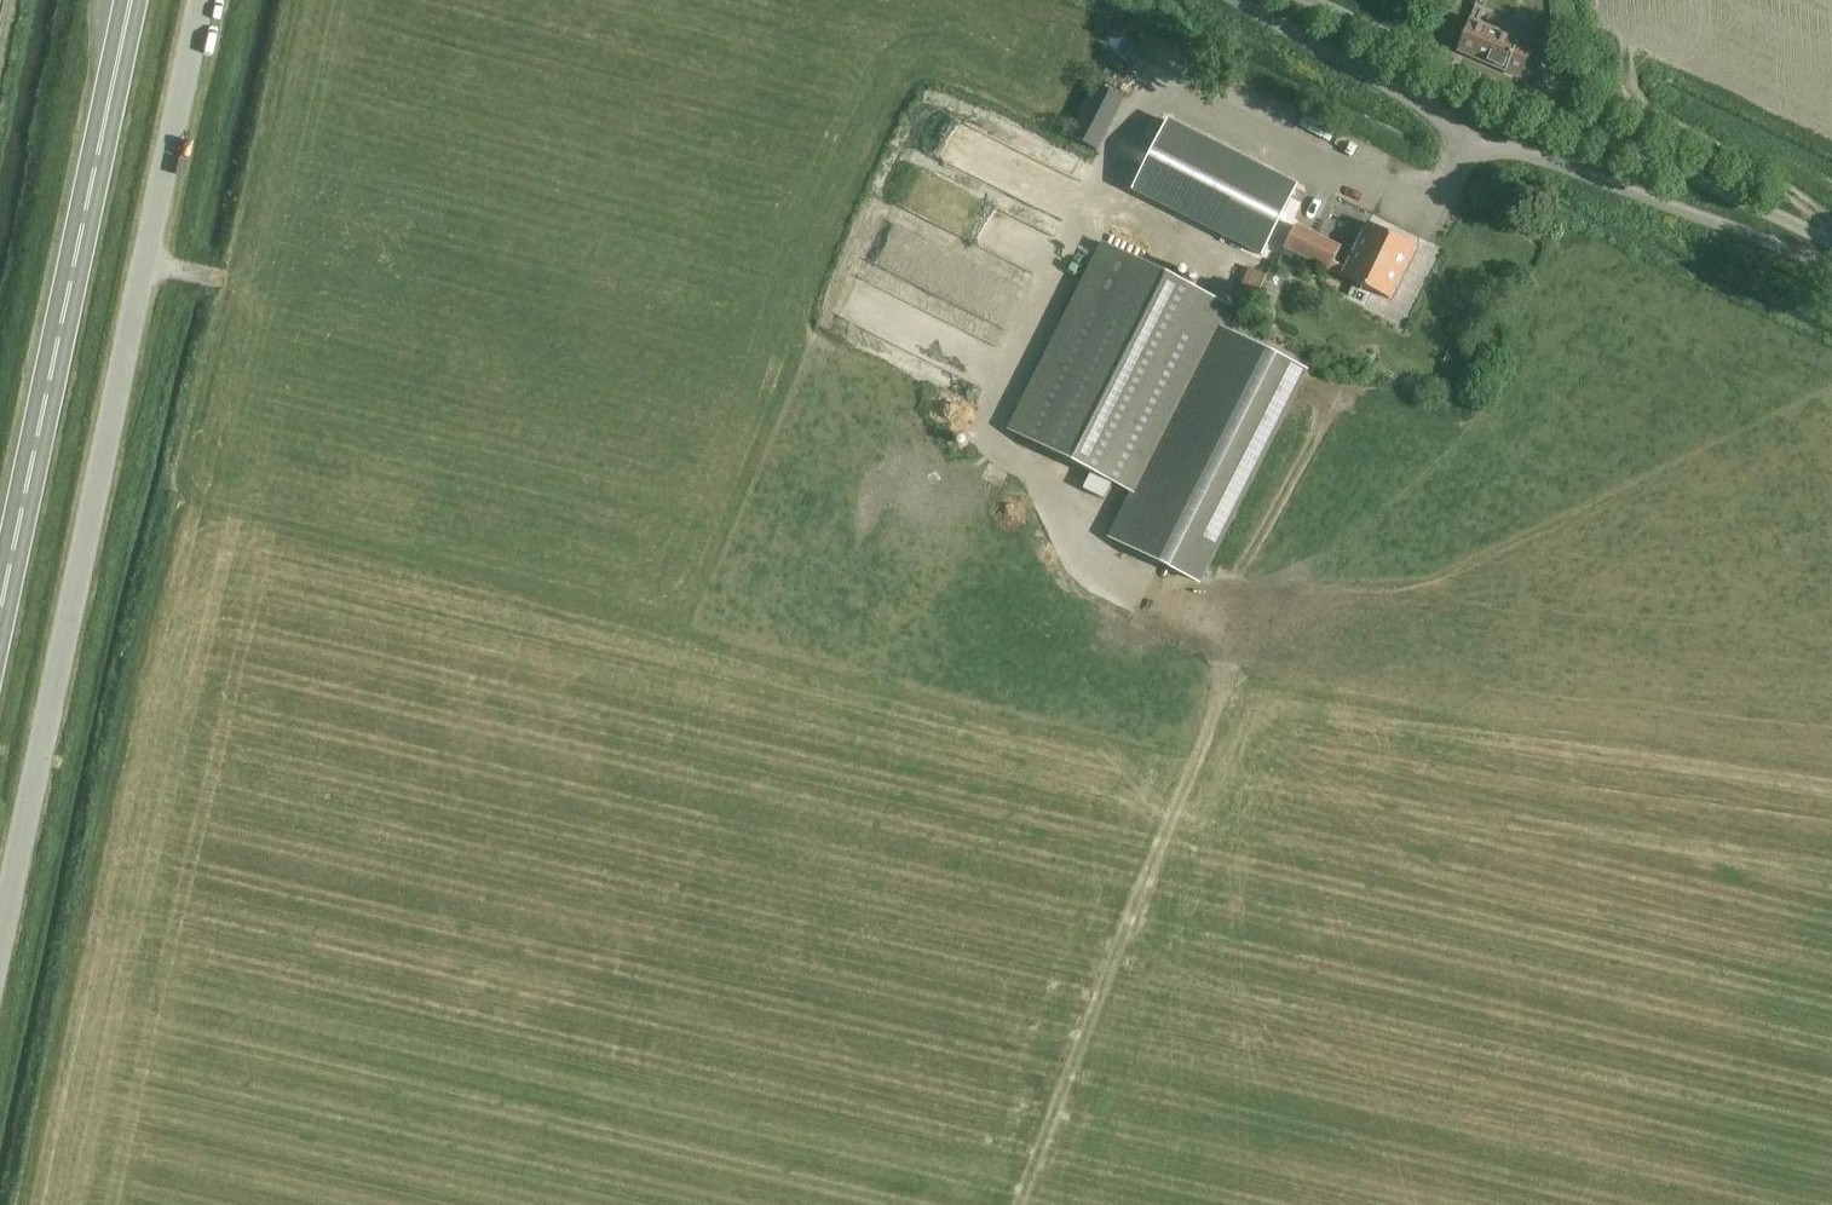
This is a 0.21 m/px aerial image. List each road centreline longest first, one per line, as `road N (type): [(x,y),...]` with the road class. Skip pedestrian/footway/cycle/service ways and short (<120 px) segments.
road 1 (unclassified): [(0,958),(203,0)]
road 2 (unclassified): [(1831,267),(1475,136),(1241,0)]
road 3 (trunk): [(0,606),(129,0)]
road 4 (unclassified): [(1831,248),(1309,0)]

